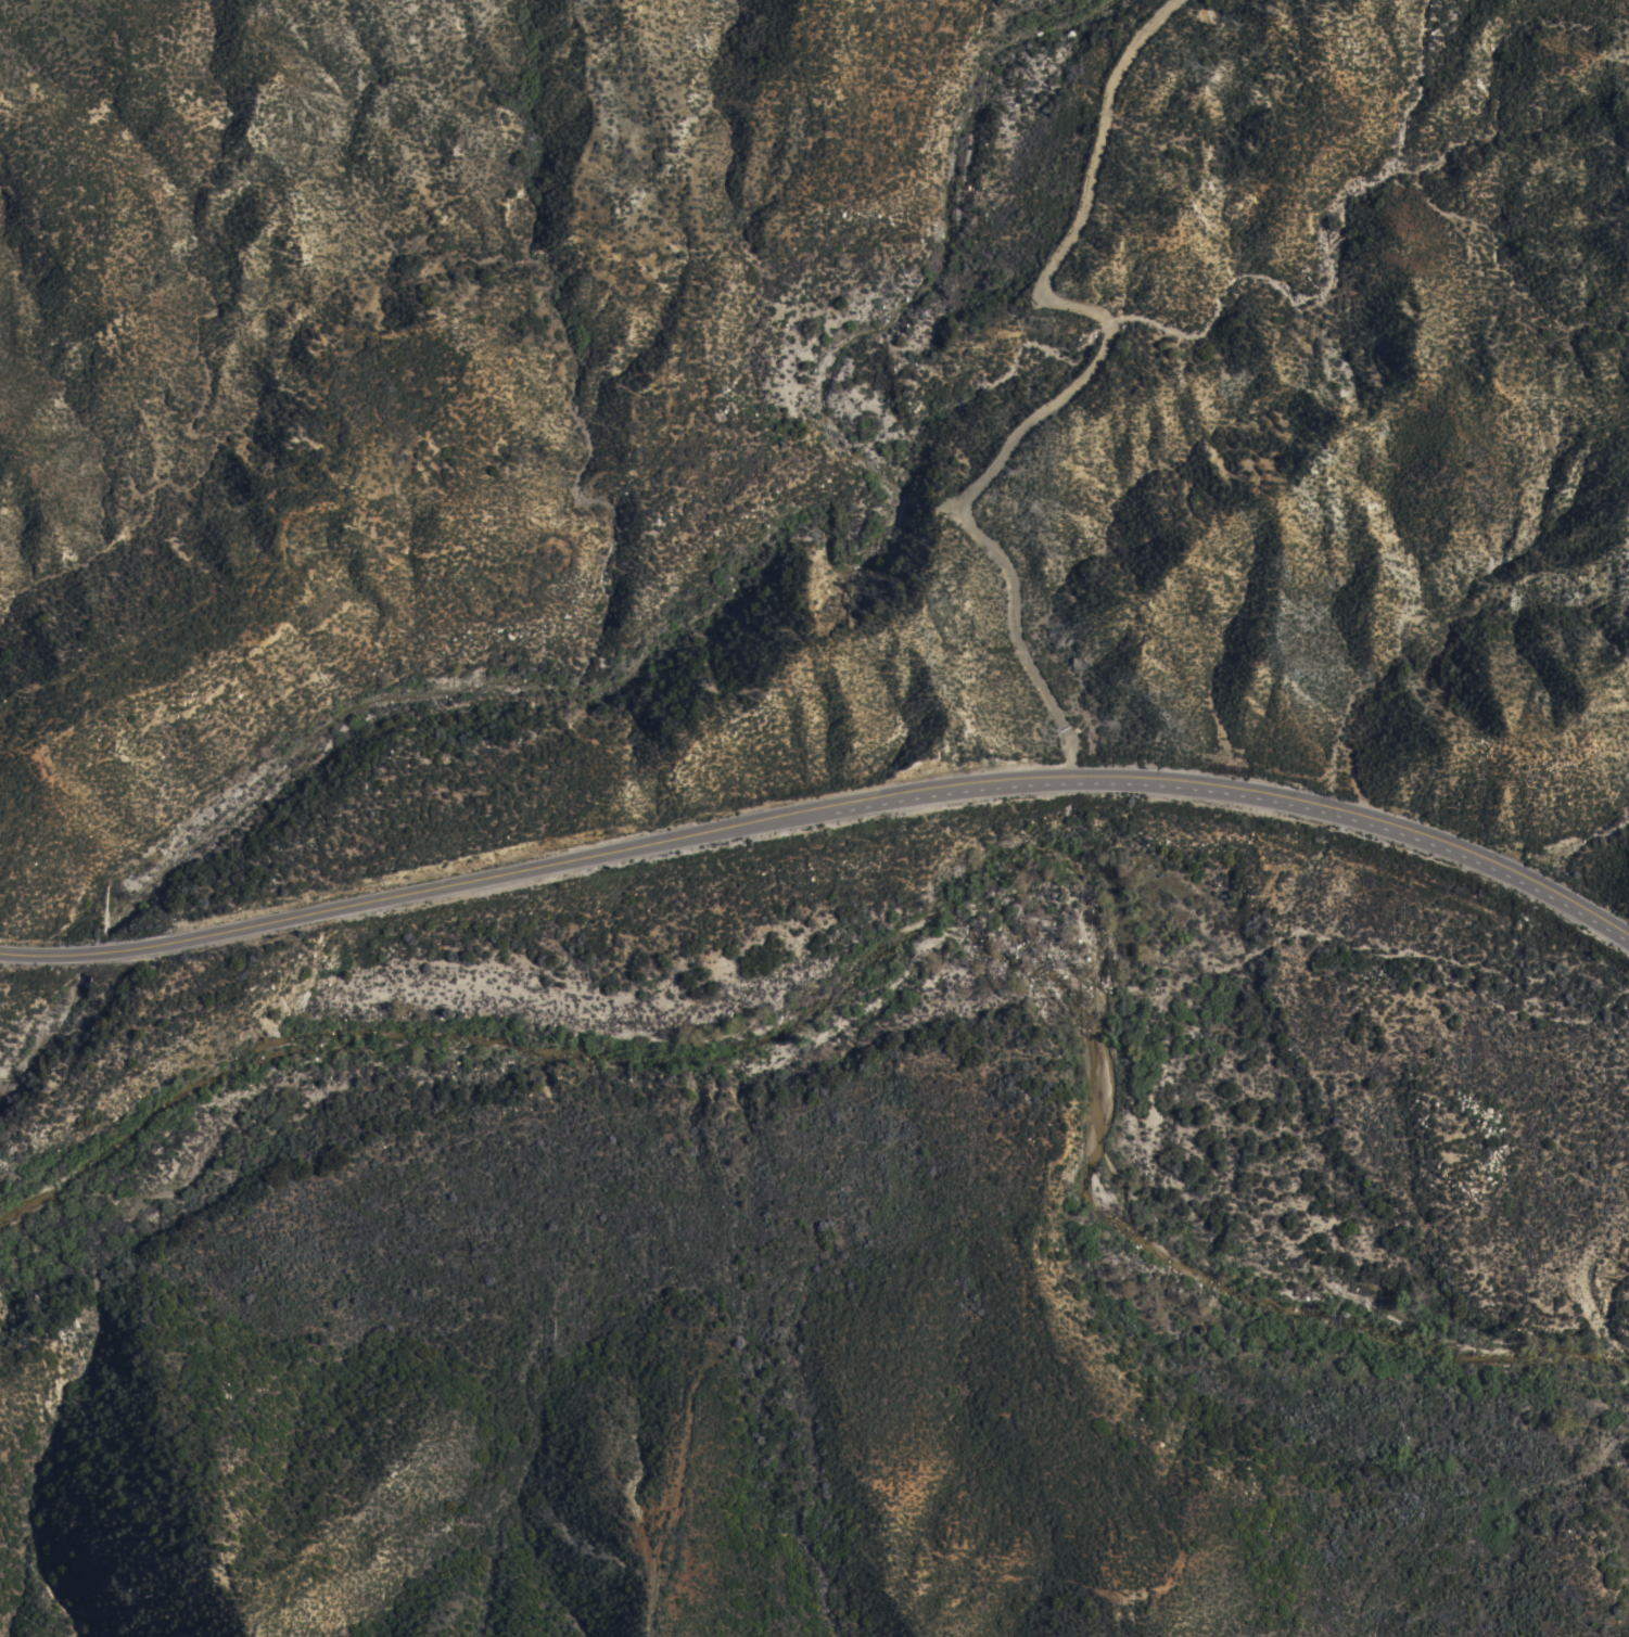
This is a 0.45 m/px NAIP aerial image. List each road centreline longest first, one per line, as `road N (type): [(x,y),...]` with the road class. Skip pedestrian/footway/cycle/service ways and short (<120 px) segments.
road 1 (secondary): [(1628,937),(1529,880),(1400,827),(1165,779),(1069,778),(953,784),(837,805),(208,937),(119,951),(0,955)]
road 2 (track): [(1069,778),(1067,726),(1020,651),(1007,572),(982,537),(971,494),(1004,448),(1099,353),(1105,322),(1048,290),(1046,269),(1076,228),(1116,77),(1173,0)]

